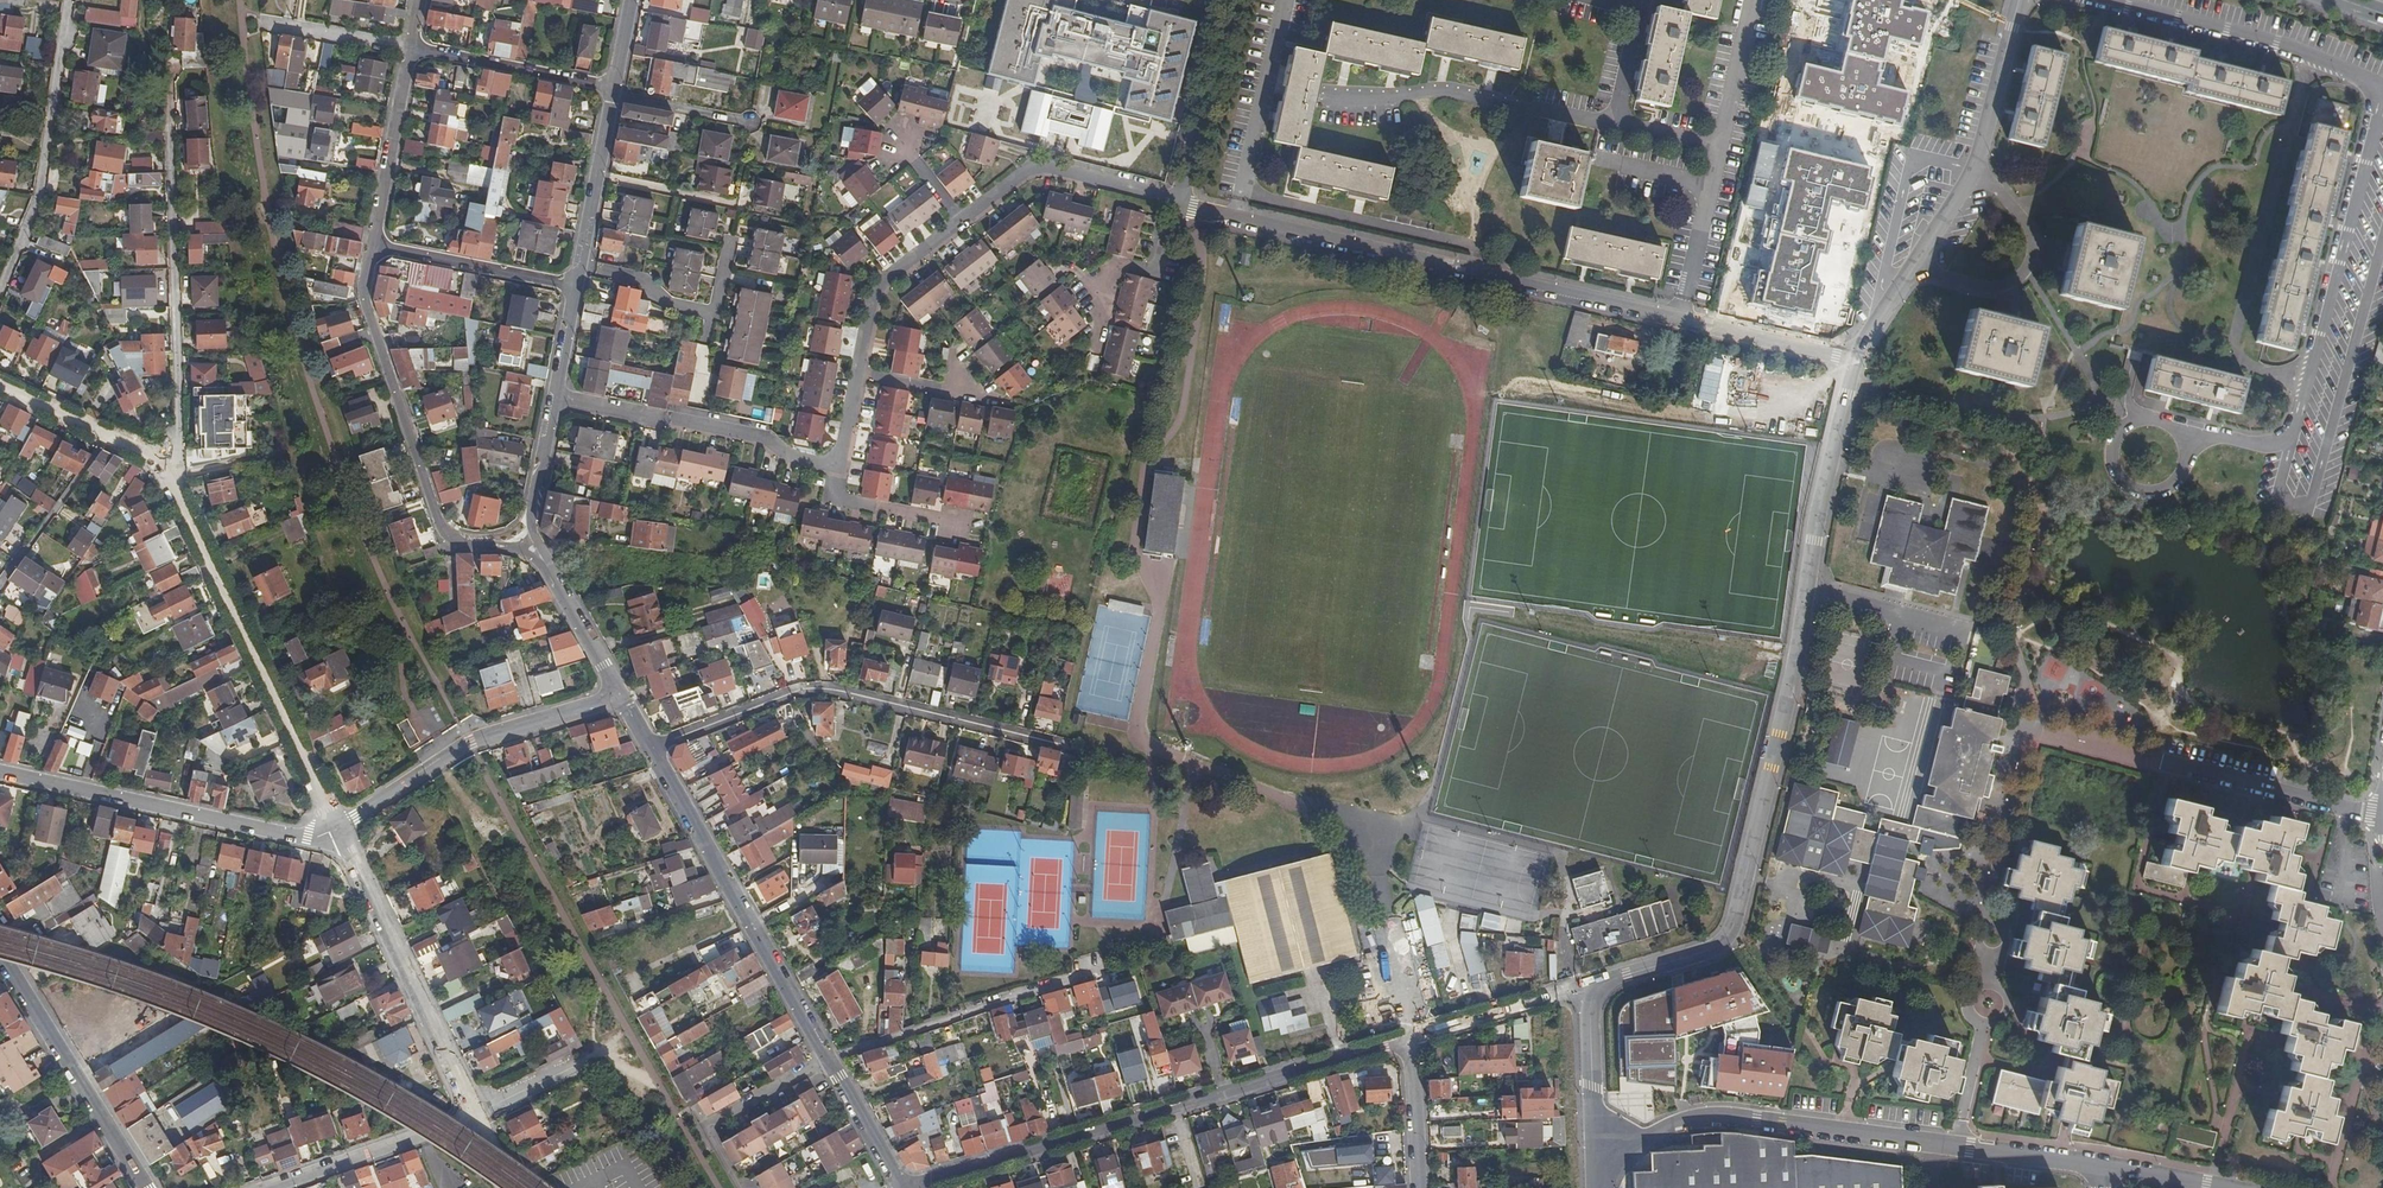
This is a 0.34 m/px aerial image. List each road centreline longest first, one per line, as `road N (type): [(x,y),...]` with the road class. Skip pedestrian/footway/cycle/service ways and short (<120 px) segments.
road 1 (residential): [(1586,990),(1710,951),(1730,935),(1854,361)]
road 2 (unclassified): [(337,827),(167,472),(153,456),(0,384)]
road 3 (residential): [(909,1187),(1411,1039)]
road 4 (residential): [(2099,1168),(1718,1116),(1599,1148)]
road 5 (residential): [(2175,430),(2271,453),(2294,437),(2382,91)]
road 6 (unclassified): [(1676,320),(1233,217)]
road 7 (residential): [(1046,740),(835,691),(788,692),(649,747)]
road 8 (residential): [(1854,361),(1976,171),(2018,0)]
road 9 (residential): [(373,246),(364,299),(437,516),(465,545),(516,547)]
road 10 (residential): [(831,1060),(649,747)]
road 11 (residential): [(0,771),(300,836),(337,827)]
road 12 (unclassified): [(337,827),(475,1116)]
road 13 (residential): [(337,827),(469,742),(621,694)]
road 14 (residential): [(839,470),(794,461),(760,437),(557,397)]
road 15 (residential): [(2382,87),(2287,47),(2108,0)]
road 16 (residential): [(1330,98),(1442,89),(1610,126)]
road 17 (unclassified): [(1100,971),(831,1060)]
road 18 (tertiary): [(0,952),(147,1187)]
road 19 (residential): [(1177,200),(1031,165),(963,219)]
road 20 (residential): [(264,1187),(475,1116)]
road 21 (residential): [(1282,0),(1233,217)]
road 22 (residential): [(2170,764),(2382,817)]
road 23 (residential): [(1095,354),(1118,266),(1161,274),(1177,200)]
road 24 (unclassified): [(745,1187),(710,1128),(831,1060)]
road 25 (residential): [(1231,0),(1177,200)]
road 26 (residential): [(576,287),(373,246)]
road 27 (residential): [(2175,430),(2152,419),(2127,426),(2112,447),(2114,473),(2132,491),(2158,493),(2180,479),(2186,454)]
road 28 (residential): [(412,47),(614,88)]
road 29 (residential): [(412,47),(373,246)]
road 30 (residential): [(576,287),(614,88)]
road 31 (residential): [(963,219),(884,280),(871,302),(858,372)]
road 32 (unclassified): [(1854,361),(1676,320)]
road 33 (residential): [(1411,1039),(1586,990)]
road 34 (residential): [(1676,320),(1717,150)]
road 35 (residential): [(967,528),(833,500),(839,470)]
road 36 (residential): [(1586,990),(1599,1148)]
road 37 (residential): [(1717,150),(1751,0)]
road 38 (residential): [(266,21),(412,47)]
road 39 (unclassified): [(1411,1039),(1420,1187)]
road 40 (residential): [(904,1187),(831,1060)]
road 41 (residential): [(621,694),(548,571)]
road 42 (residential): [(997,400),(858,372)]
road 43 (residential): [(534,530),(557,397)]

